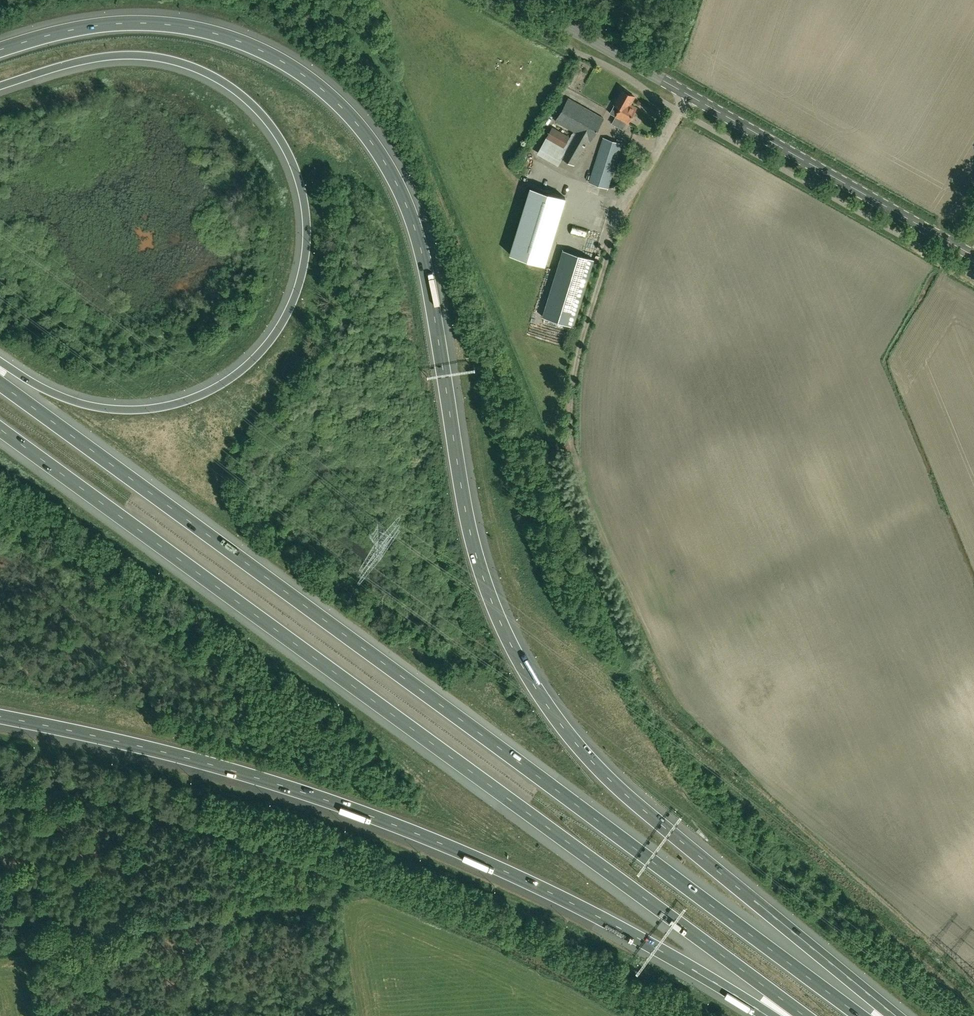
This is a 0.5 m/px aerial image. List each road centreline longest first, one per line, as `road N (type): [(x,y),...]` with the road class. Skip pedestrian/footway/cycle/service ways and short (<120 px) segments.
road 1 (motorway): [(894,1015),(633,802),(542,700),(490,597),(470,533),(414,224),(386,163),(342,107),(279,58),(195,28),(93,25),(0,50)]
road 2 (motorway): [(860,1015),(0,384)]
road 3 (motorway): [(0,430),(802,1015)]
road 4 (motorway): [(0,87),(116,56),(191,67),(247,99),(279,137),(307,218),(301,284),(287,316),(249,365),(219,386),(161,408),(126,411),(70,399),(0,361)]
road 5 (motorway): [(0,717),(221,768),(360,812),(533,884),(767,1015)]
road 6 (track): [(611,240),(580,347),(571,440),(582,490),(652,657)]
road 7 (track): [(0,948),(330,897)]
road 8 (secondary): [(973,257),(685,94)]
road 9 (secondary): [(685,94),(520,0)]
road 10 (unclassified): [(685,94),(624,200),(611,240)]

